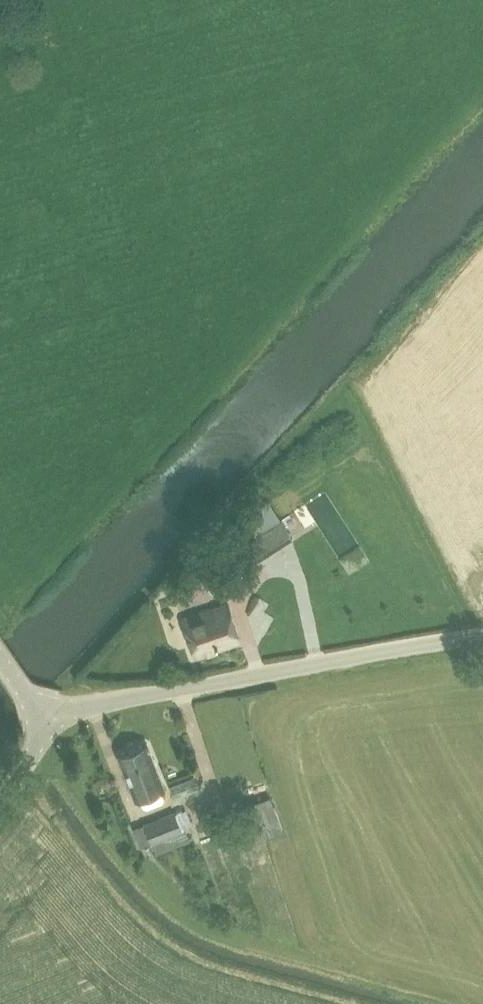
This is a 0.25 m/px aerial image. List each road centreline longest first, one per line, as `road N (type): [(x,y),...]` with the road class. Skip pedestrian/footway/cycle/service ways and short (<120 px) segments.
road 1 (unclassified): [(482,638),(94,704),(56,723)]

